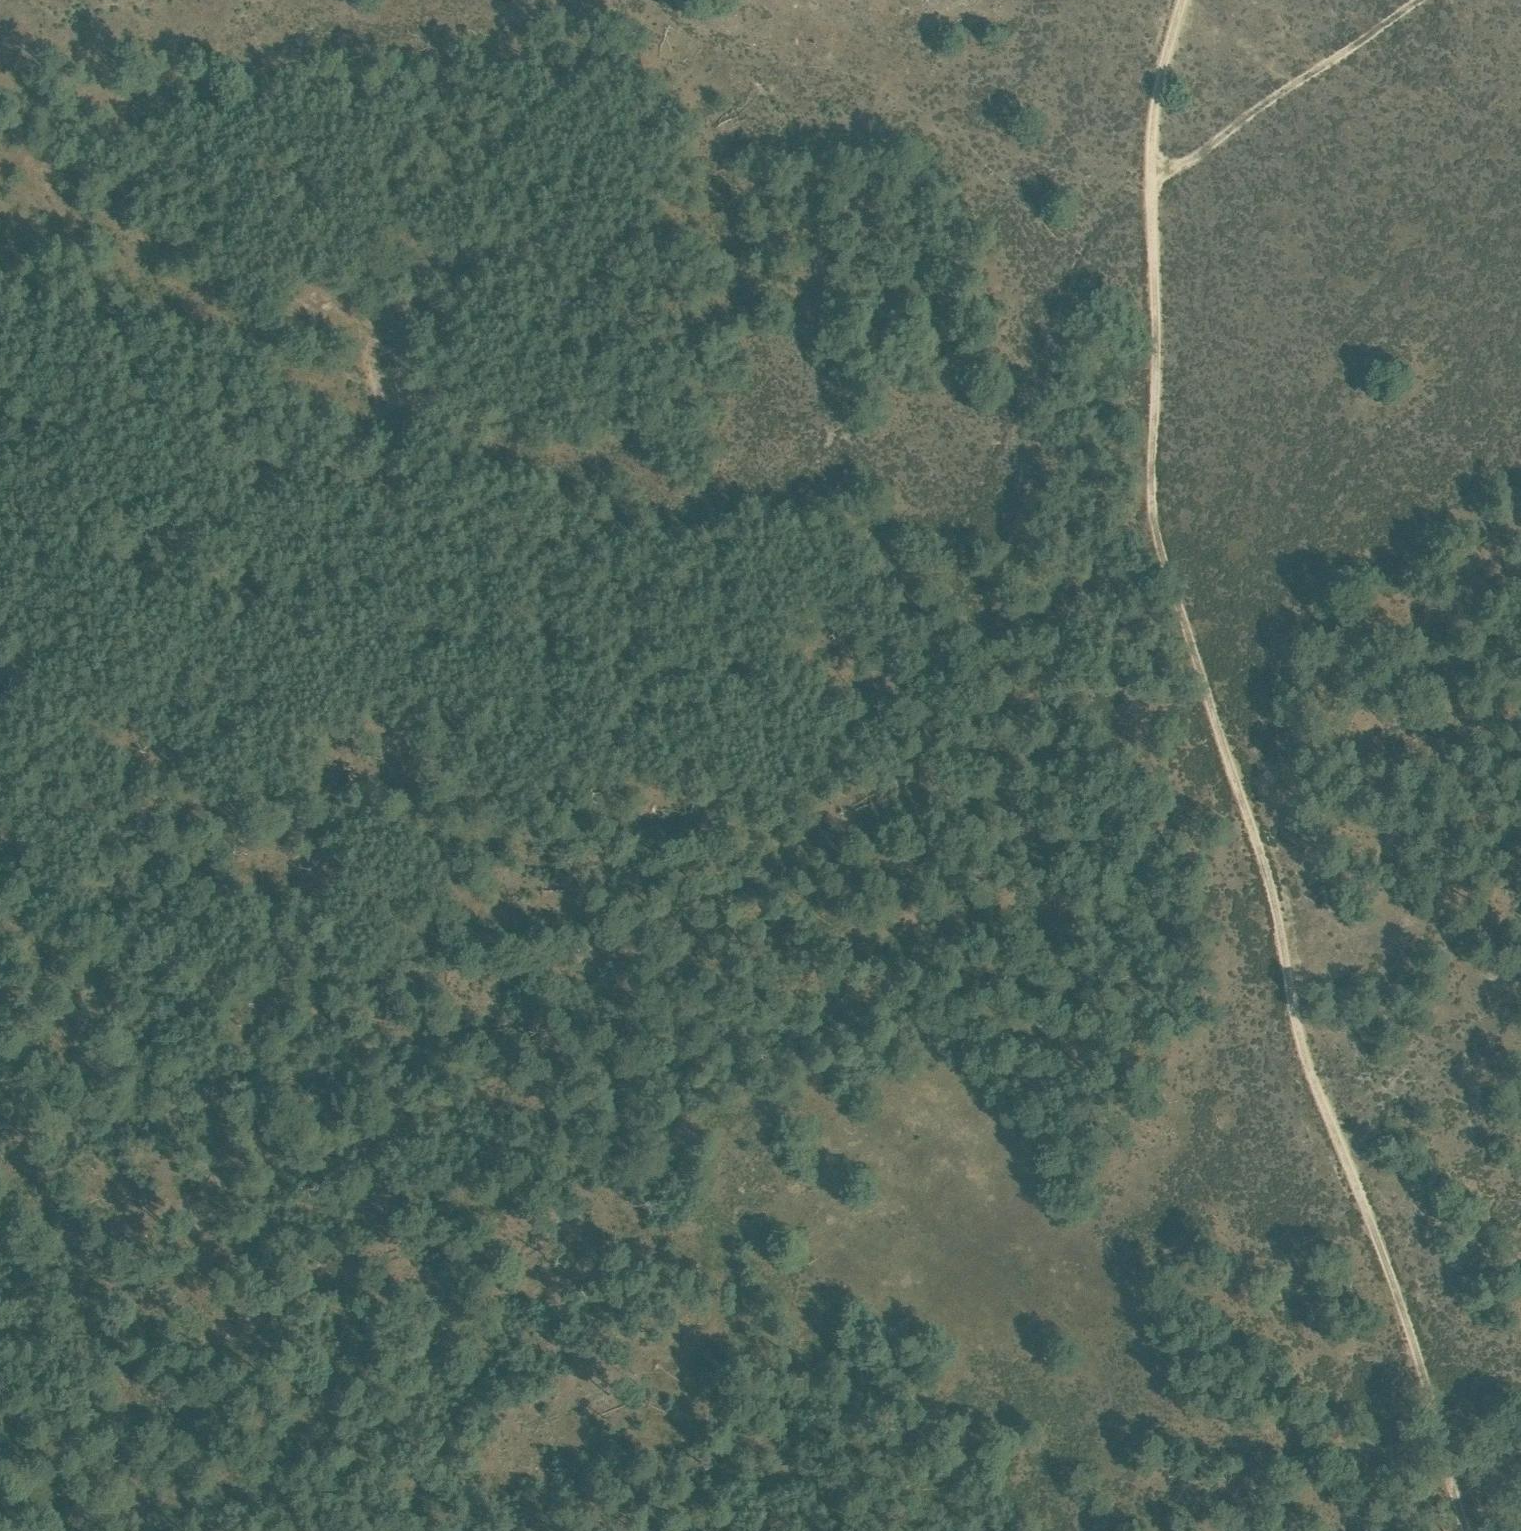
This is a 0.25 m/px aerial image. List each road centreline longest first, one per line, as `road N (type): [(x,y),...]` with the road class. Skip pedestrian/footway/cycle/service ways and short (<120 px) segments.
road 1 (track): [(1179,0),(1150,102),(1146,501),(1157,557),(1265,878),(1320,1105),(1401,1313),(1466,1530)]
road 2 (track): [(1146,192),(1420,0)]

